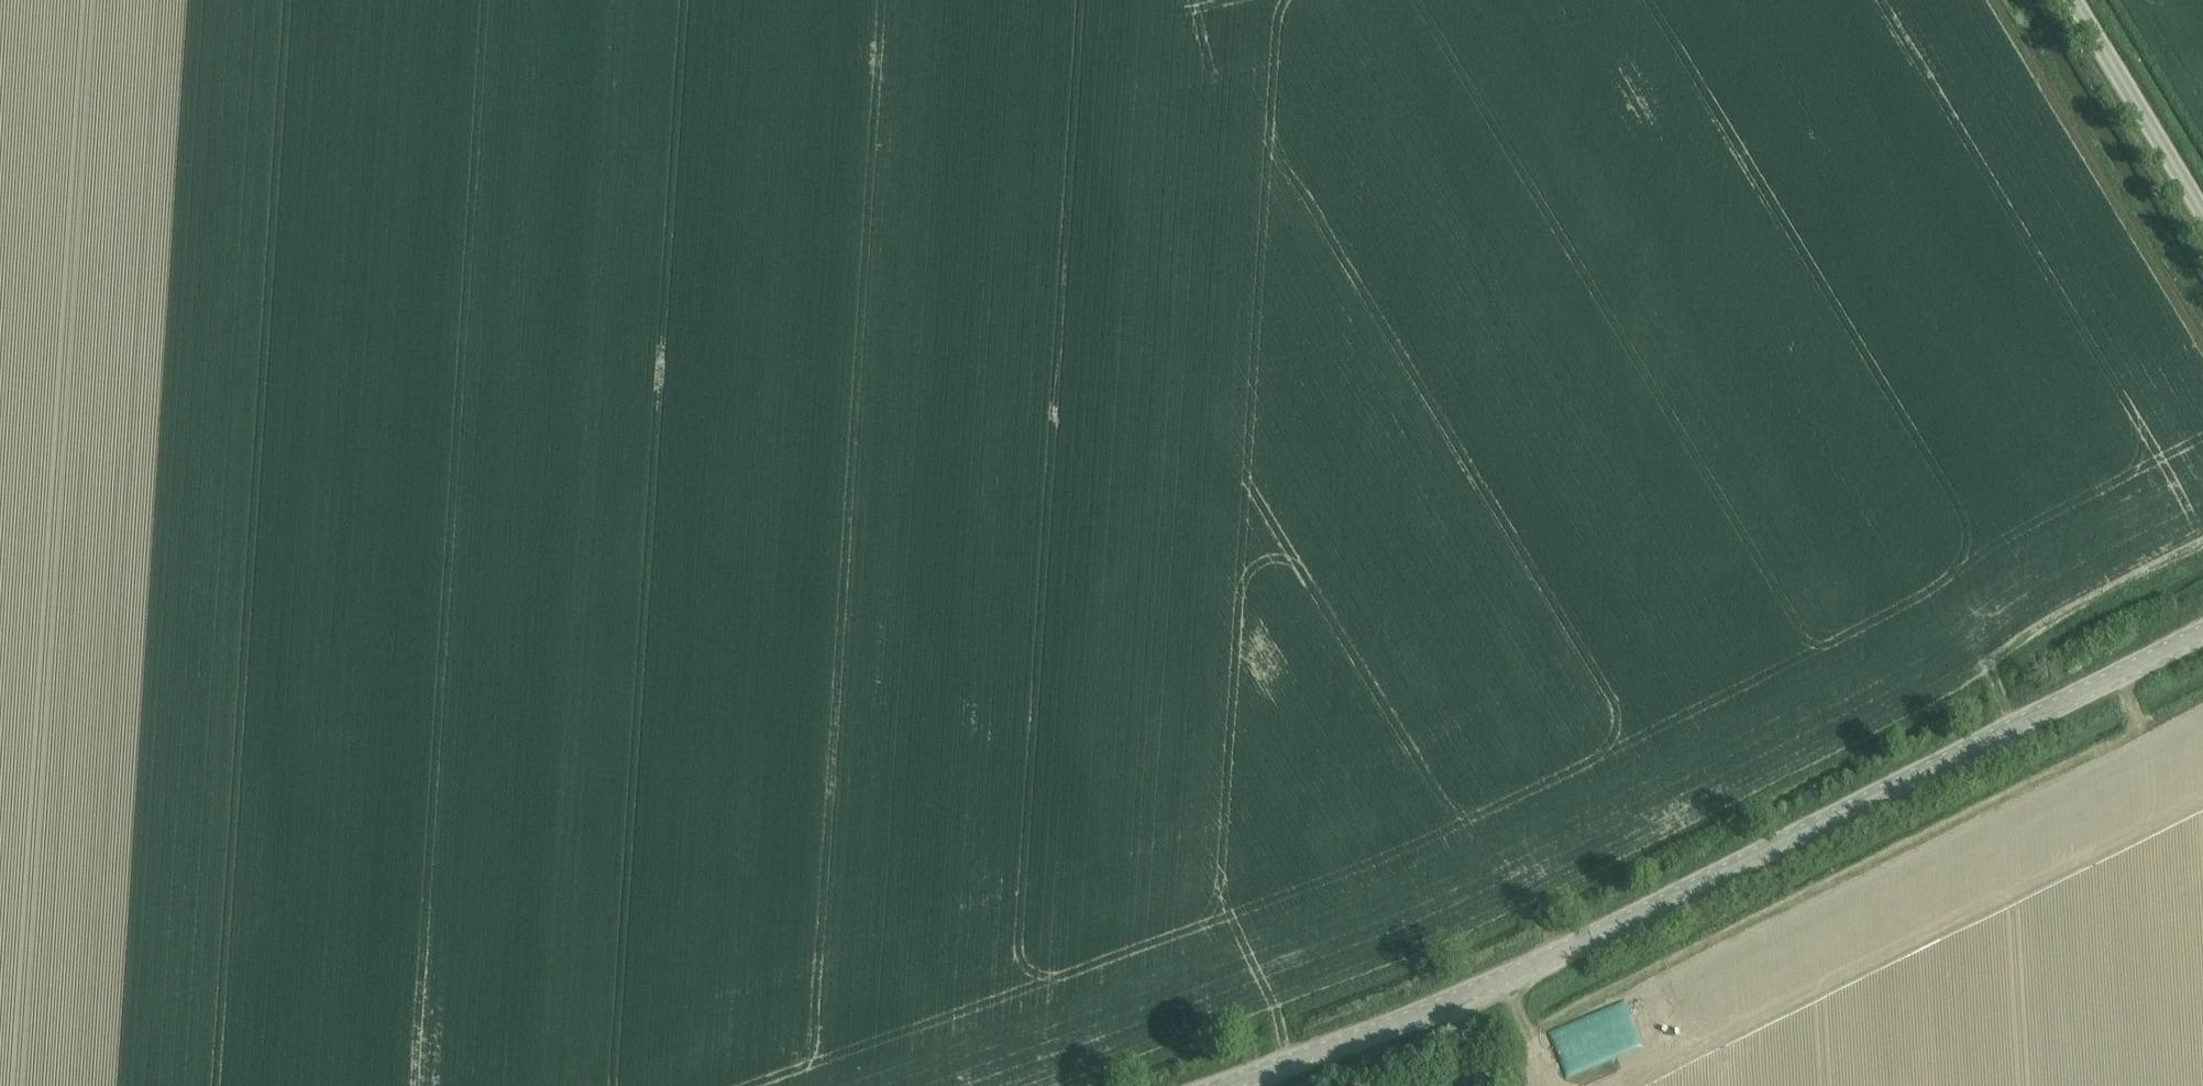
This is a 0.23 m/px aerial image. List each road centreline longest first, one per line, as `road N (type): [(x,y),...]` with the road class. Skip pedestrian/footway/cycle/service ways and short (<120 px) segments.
road 1 (tertiary): [(1219,1085),(1458,998),(1590,938),(2202,631)]
road 2 (unclassified): [(2202,211),(2070,0)]

